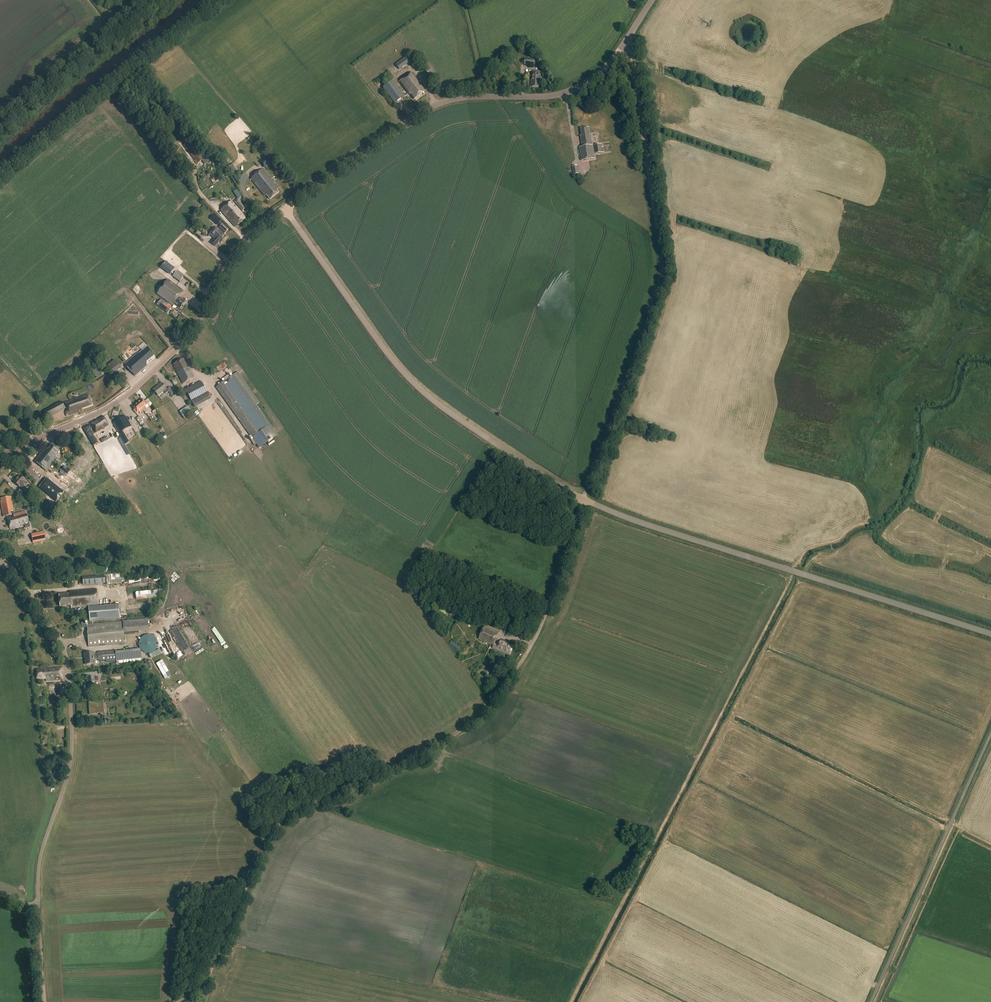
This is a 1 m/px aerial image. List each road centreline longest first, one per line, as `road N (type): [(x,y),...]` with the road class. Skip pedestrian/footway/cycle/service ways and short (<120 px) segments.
road 1 (track): [(175,1001),(207,978),(279,823),(479,716),(526,654)]
road 2 (track): [(583,499),(661,272),(624,43)]
road 3 (tertiary): [(285,210),(436,105),(578,87),(609,64),(652,0)]
road 4 (tertiary): [(990,635),(583,499)]
road 5 (tertiary): [(583,499),(403,371),(285,210)]
road 6 (residential): [(38,908),(40,859),(71,755),(69,683),(60,640),(6,561)]
road 7 (tertiary): [(21,447),(112,404),(144,379),(194,327),(239,247),(285,210)]
road 8 (unclassified): [(870,1001),(990,732)]
road 9 (track): [(157,0),(0,127)]
road 10 (unclassified): [(526,654),(583,499)]

